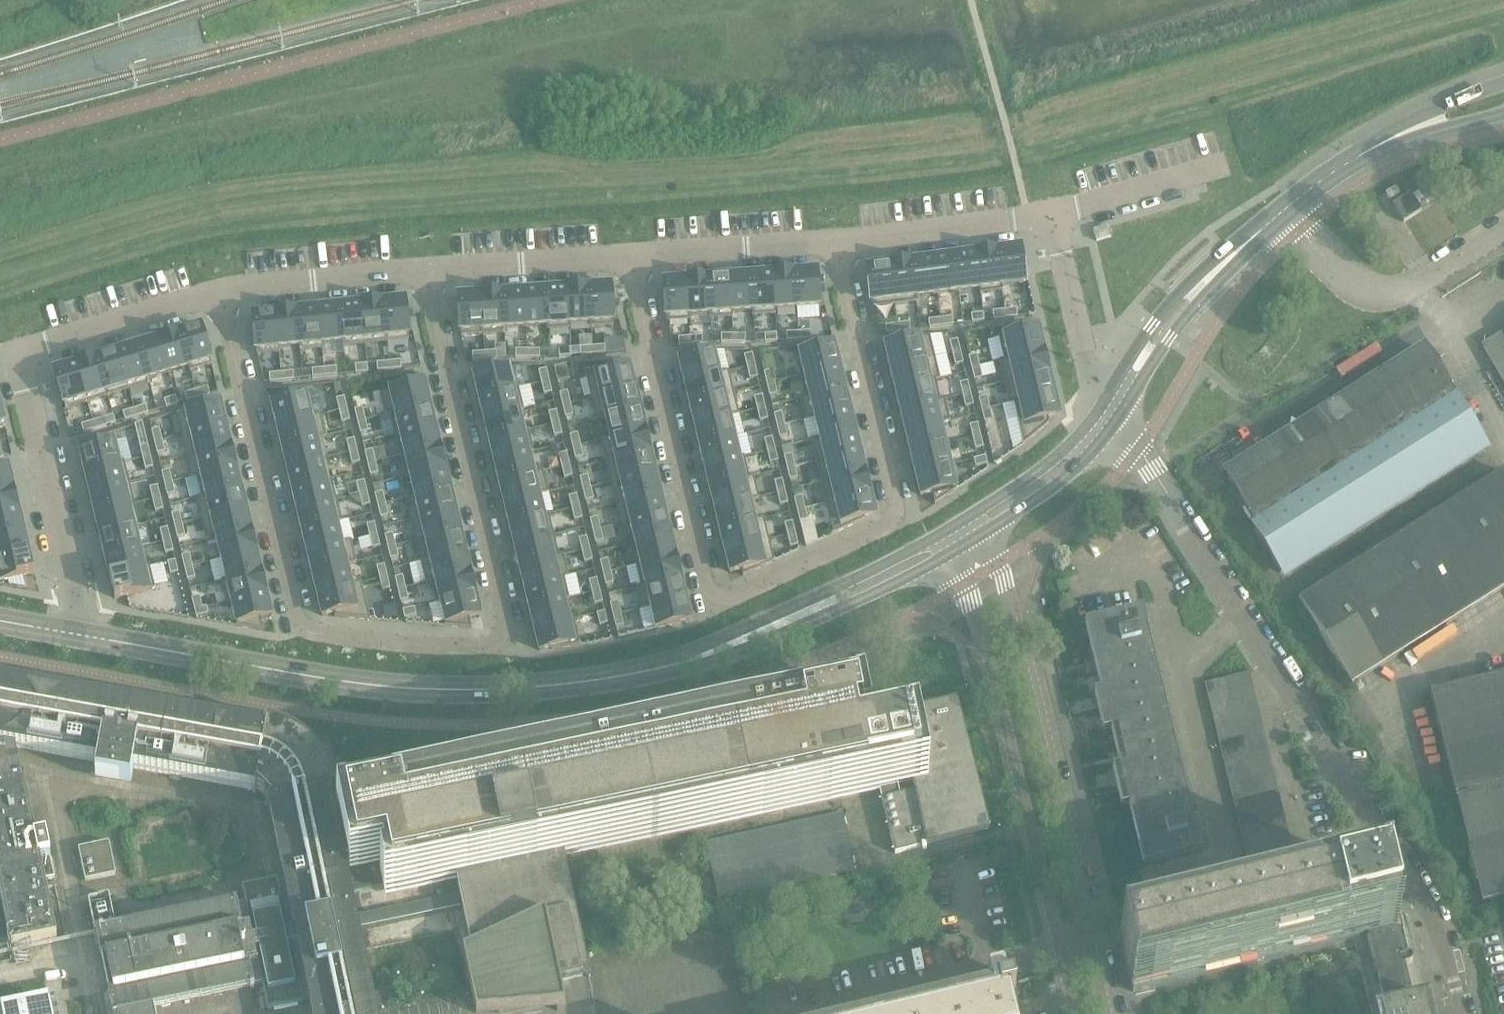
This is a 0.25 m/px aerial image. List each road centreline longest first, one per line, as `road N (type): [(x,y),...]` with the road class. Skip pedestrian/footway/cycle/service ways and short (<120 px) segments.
road 1 (residential): [(425,270),(507,625),(493,643),(396,639),(302,621),(224,292)]
road 2 (residential): [(836,241),(897,499),(893,519),(739,595),(708,587),(631,257)]
road 3 (secondary): [(809,610),(722,649),(637,673),(461,692),(258,668),(75,635)]
road 4 (residential): [(1108,1013),(1006,587),(981,535)]
road 5 (residential): [(962,547),(1079,1013)]
road 6 (residential): [(1462,1013),(1440,923),(1319,729),(1236,618)]
road 7 (residential): [(18,354),(79,605),(75,635)]
road 8 (secondary): [(1200,284),(1283,211),(1413,129)]
road 9 (residential): [(1236,618),(1160,481),(1113,425)]
road 10 (residential): [(836,241),(1050,218)]
road 11 (residential): [(18,354),(224,292)]
road 12 (residential): [(425,270),(631,257)]
road 13 (residential): [(631,257),(836,241)]
road 14 (residential): [(224,292),(425,270)]
road 15 (residential): [(1050,218),(1099,411)]
road 16 (secondary): [(1099,411),(1056,457),(959,522)]
road 17 (residential): [(1050,218),(1221,167)]
road 18 (residential): [(1183,677),(1225,847)]
road 19 (secondary): [(959,522),(841,584),(809,610)]
road 20 (secondary): [(981,535),(1070,474),(1113,425)]
road 21 (secondary): [(809,610),(850,604),(962,547)]
road 22 (secondary): [(1113,425),(1194,308),(1200,284)]
road 23 (secondary): [(1200,284),(1153,325),(1099,411)]

